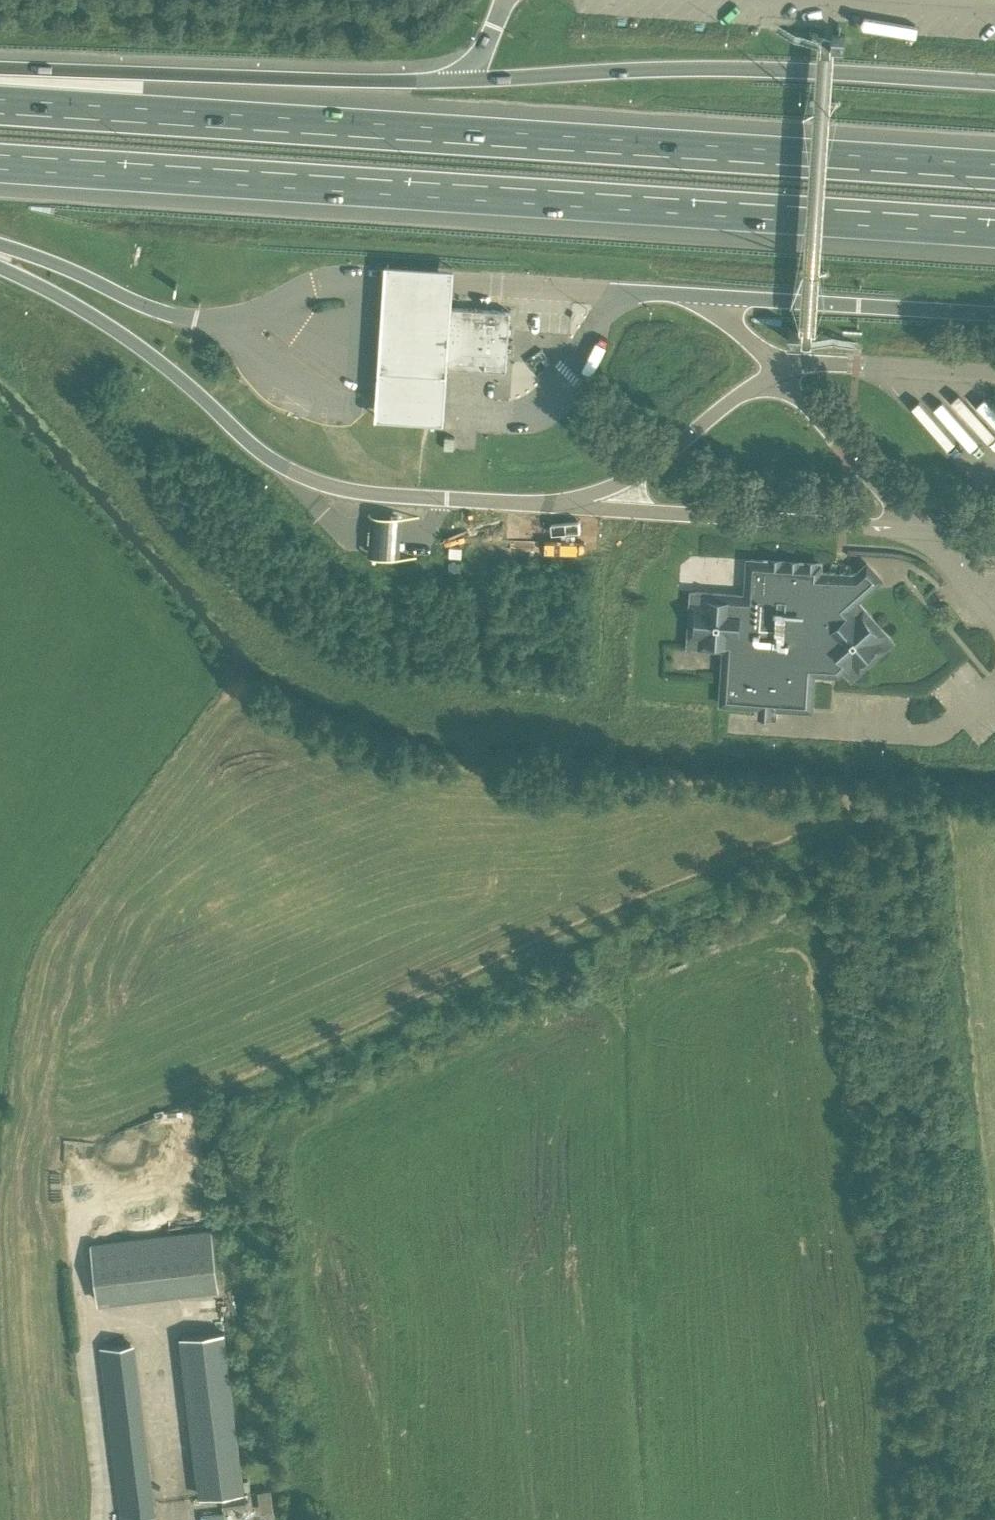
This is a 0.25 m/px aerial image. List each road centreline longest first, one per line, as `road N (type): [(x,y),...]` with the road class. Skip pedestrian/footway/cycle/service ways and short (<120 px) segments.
road 1 (motorway): [(994,170),(0,104)]
road 2 (motorway): [(0,162),(994,226)]
road 3 (motorway): [(353,86),(0,85)]

